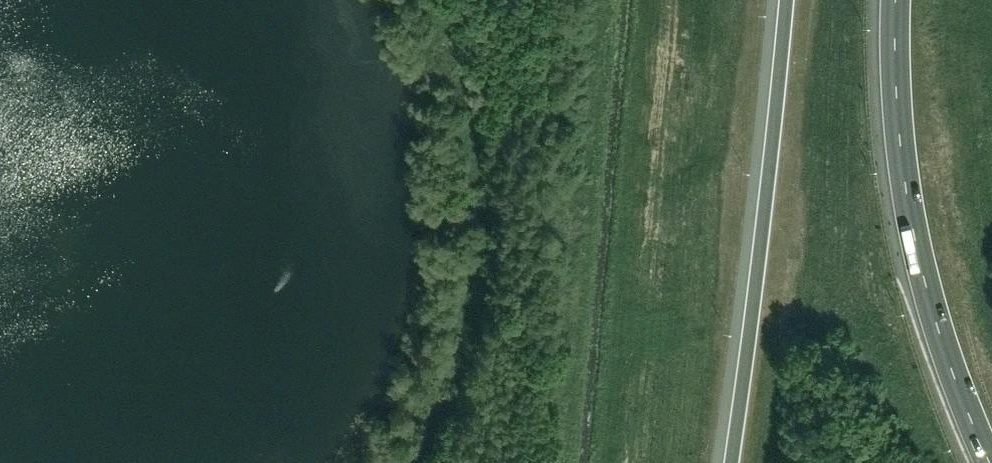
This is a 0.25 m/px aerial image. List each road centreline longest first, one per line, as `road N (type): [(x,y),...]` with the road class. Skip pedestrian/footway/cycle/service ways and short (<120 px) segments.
road 1 (motorway): [(892,0),(902,195),(930,323),(983,462)]
road 2 (motorway): [(787,0),(731,462)]

